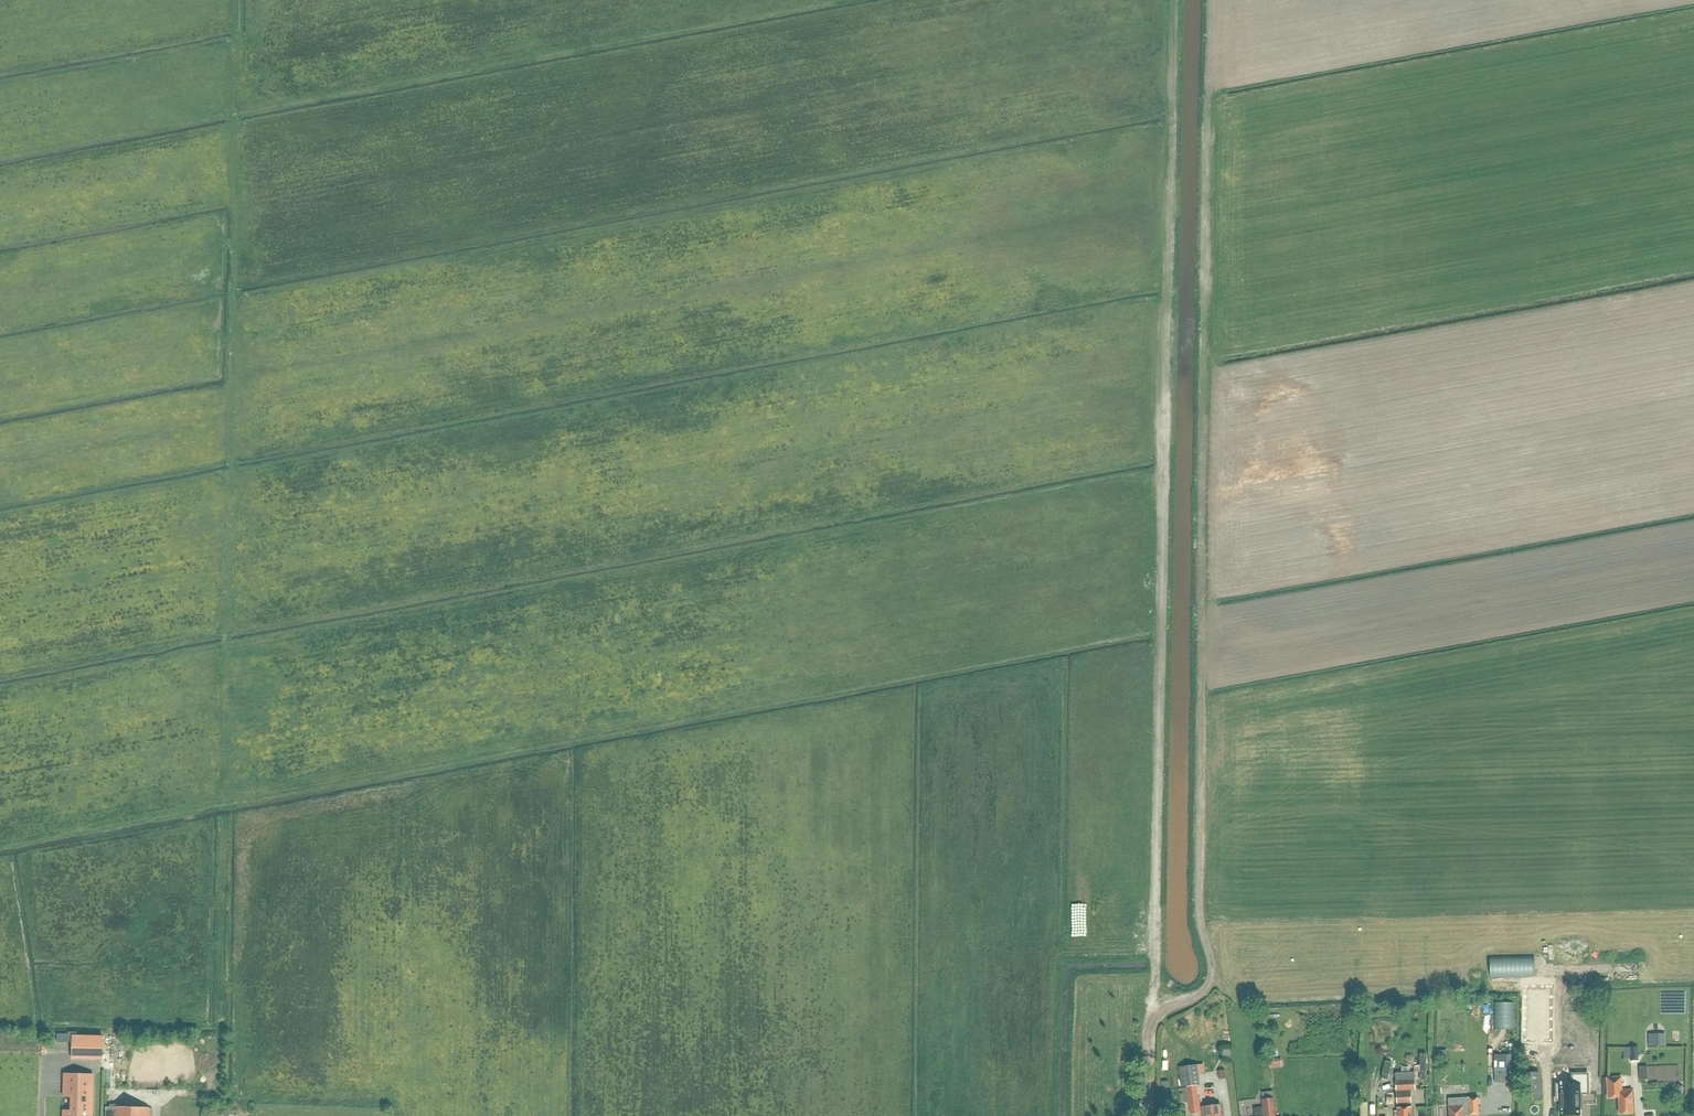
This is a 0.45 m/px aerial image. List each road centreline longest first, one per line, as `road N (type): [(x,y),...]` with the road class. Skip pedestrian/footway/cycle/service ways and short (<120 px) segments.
road 1 (track): [(1200,924),(1213,978),(1151,1027),(1149,1115)]

